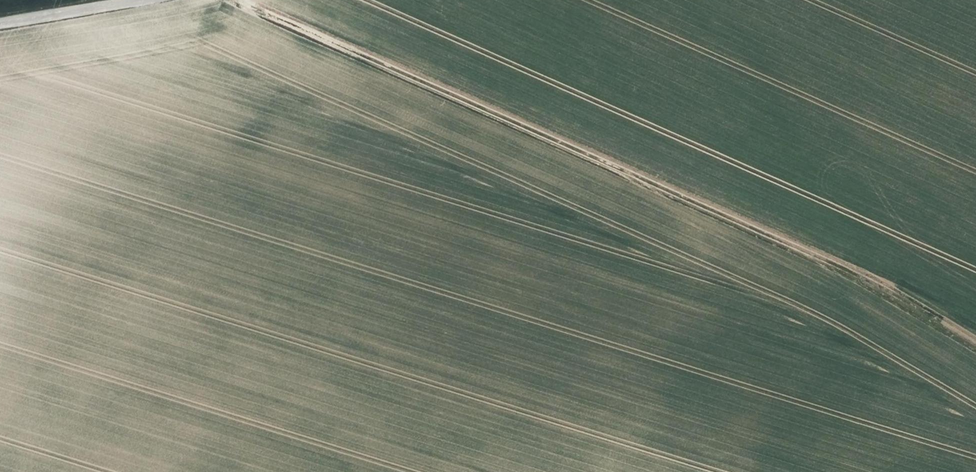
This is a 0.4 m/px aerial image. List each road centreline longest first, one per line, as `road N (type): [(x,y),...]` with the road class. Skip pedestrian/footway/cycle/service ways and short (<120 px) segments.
road 1 (track): [(975,335),(871,272),(250,0)]

